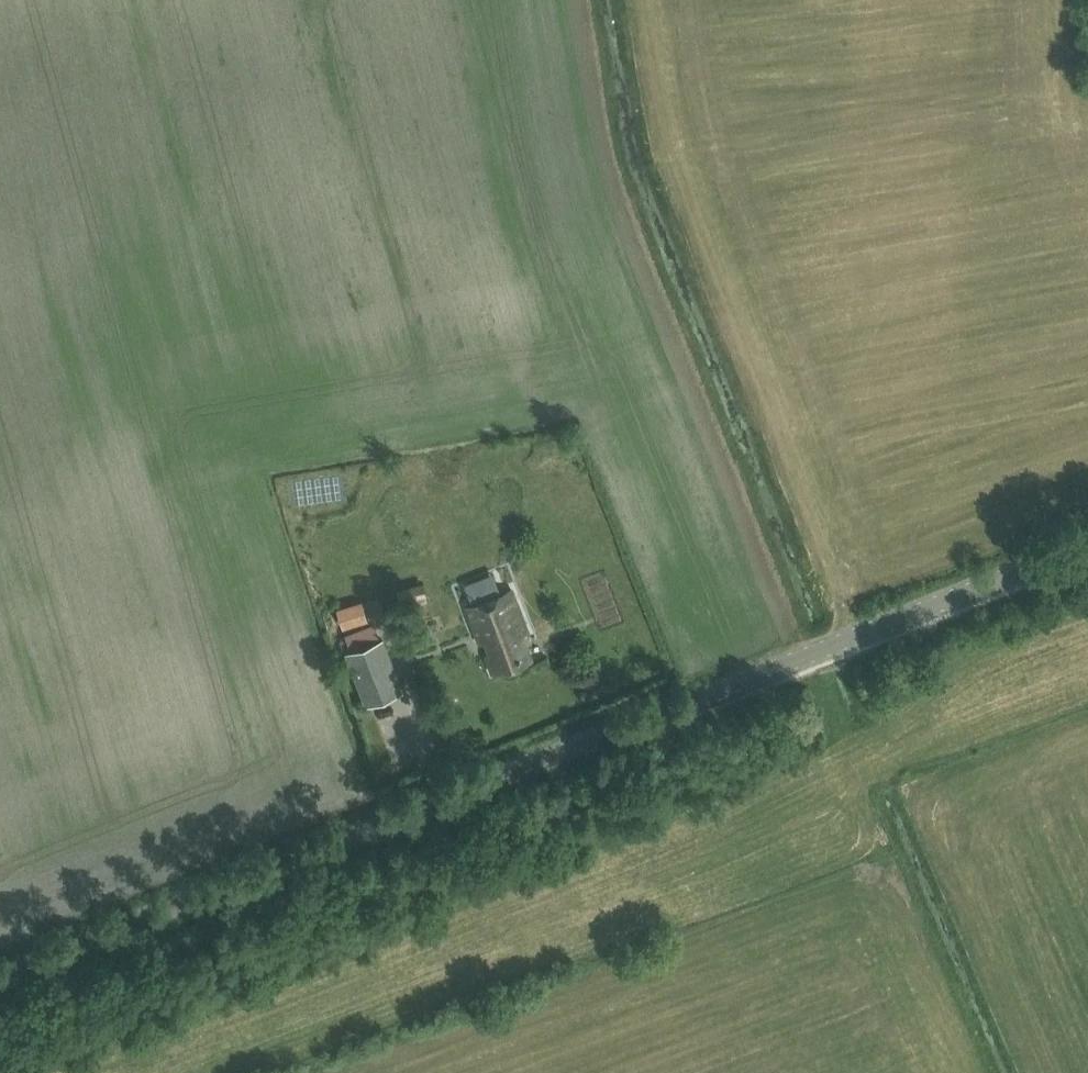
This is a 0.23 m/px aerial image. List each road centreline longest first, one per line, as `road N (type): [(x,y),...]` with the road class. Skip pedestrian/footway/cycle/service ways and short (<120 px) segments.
road 1 (tertiary): [(0,975),(1087,544)]

